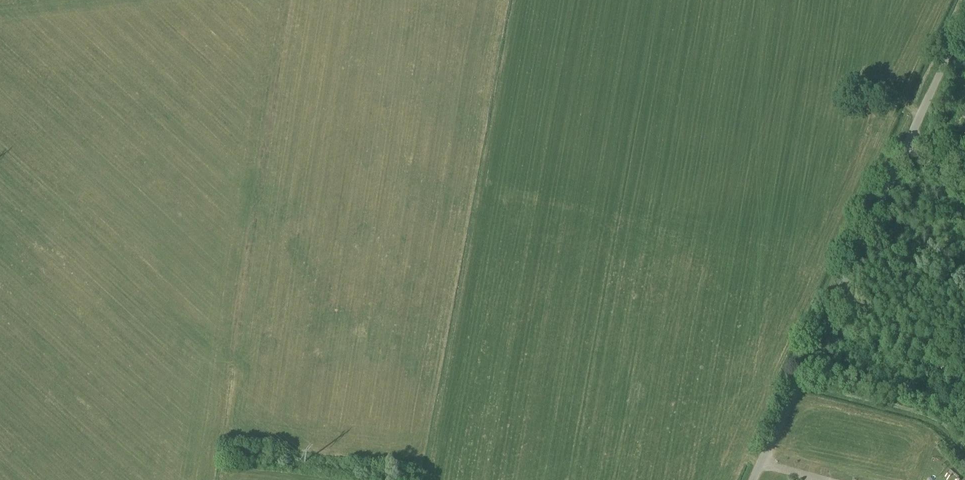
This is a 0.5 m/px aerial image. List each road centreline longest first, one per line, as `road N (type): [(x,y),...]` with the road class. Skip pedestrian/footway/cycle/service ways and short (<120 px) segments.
road 1 (unclassified): [(753,479),(909,142)]
road 2 (unclassified): [(909,142),(964,17)]

